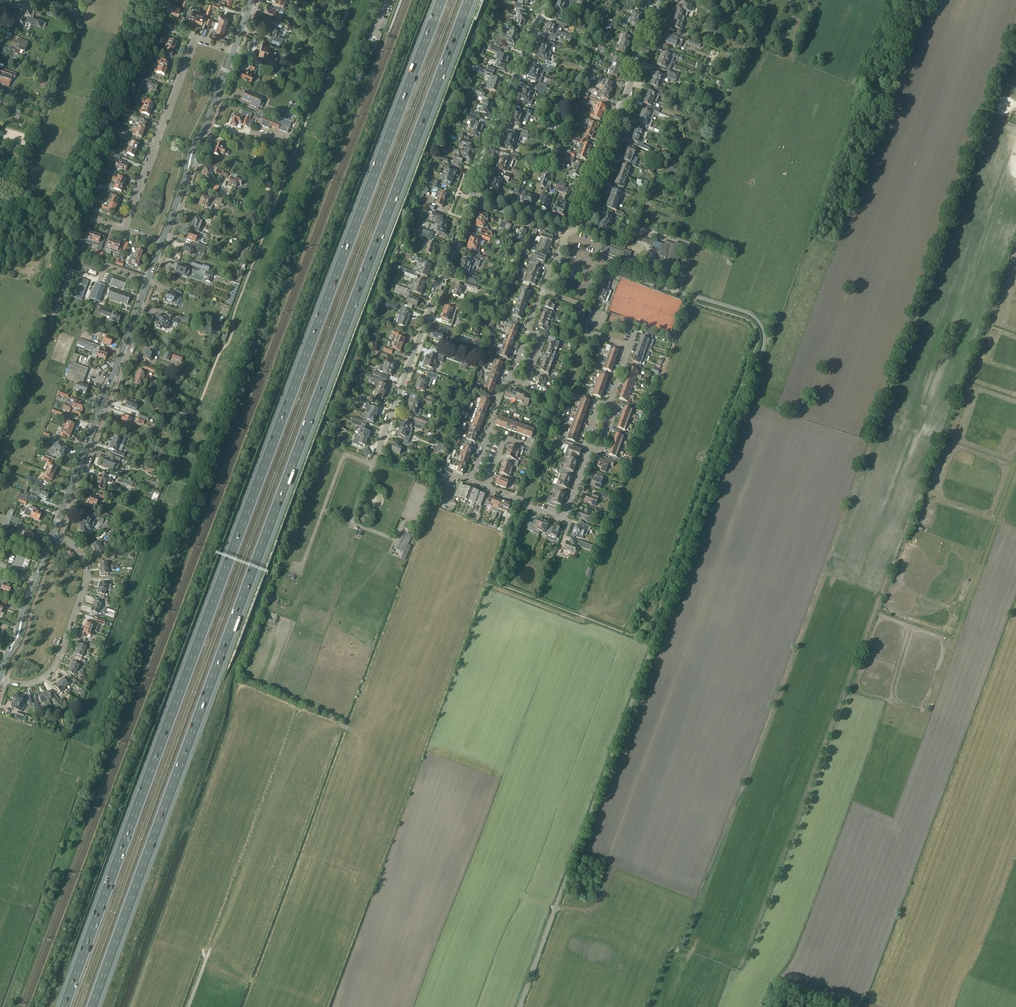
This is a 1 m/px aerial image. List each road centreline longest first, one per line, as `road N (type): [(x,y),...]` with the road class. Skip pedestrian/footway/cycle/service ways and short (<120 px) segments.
road 1 (motorway): [(442,0),(64,1006)]
road 2 (motorway): [(93,1006),(469,0)]
road 3 (track): [(199,406),(352,0)]
road 4 (residential): [(395,539),(352,518),(472,199)]
road 5 (secondary): [(53,535),(162,243)]
road 6 (residential): [(566,233),(579,221),(662,0)]
road 7 (residential): [(472,199),(546,0)]
road 8 (residential): [(0,678),(26,683),(45,676),(63,644),(86,568),(74,545),(53,535)]
road 9 (residential): [(120,228),(194,37)]
road 10 (secondary): [(162,243),(233,51)]
road 11 (secondary): [(0,676),(44,560)]

